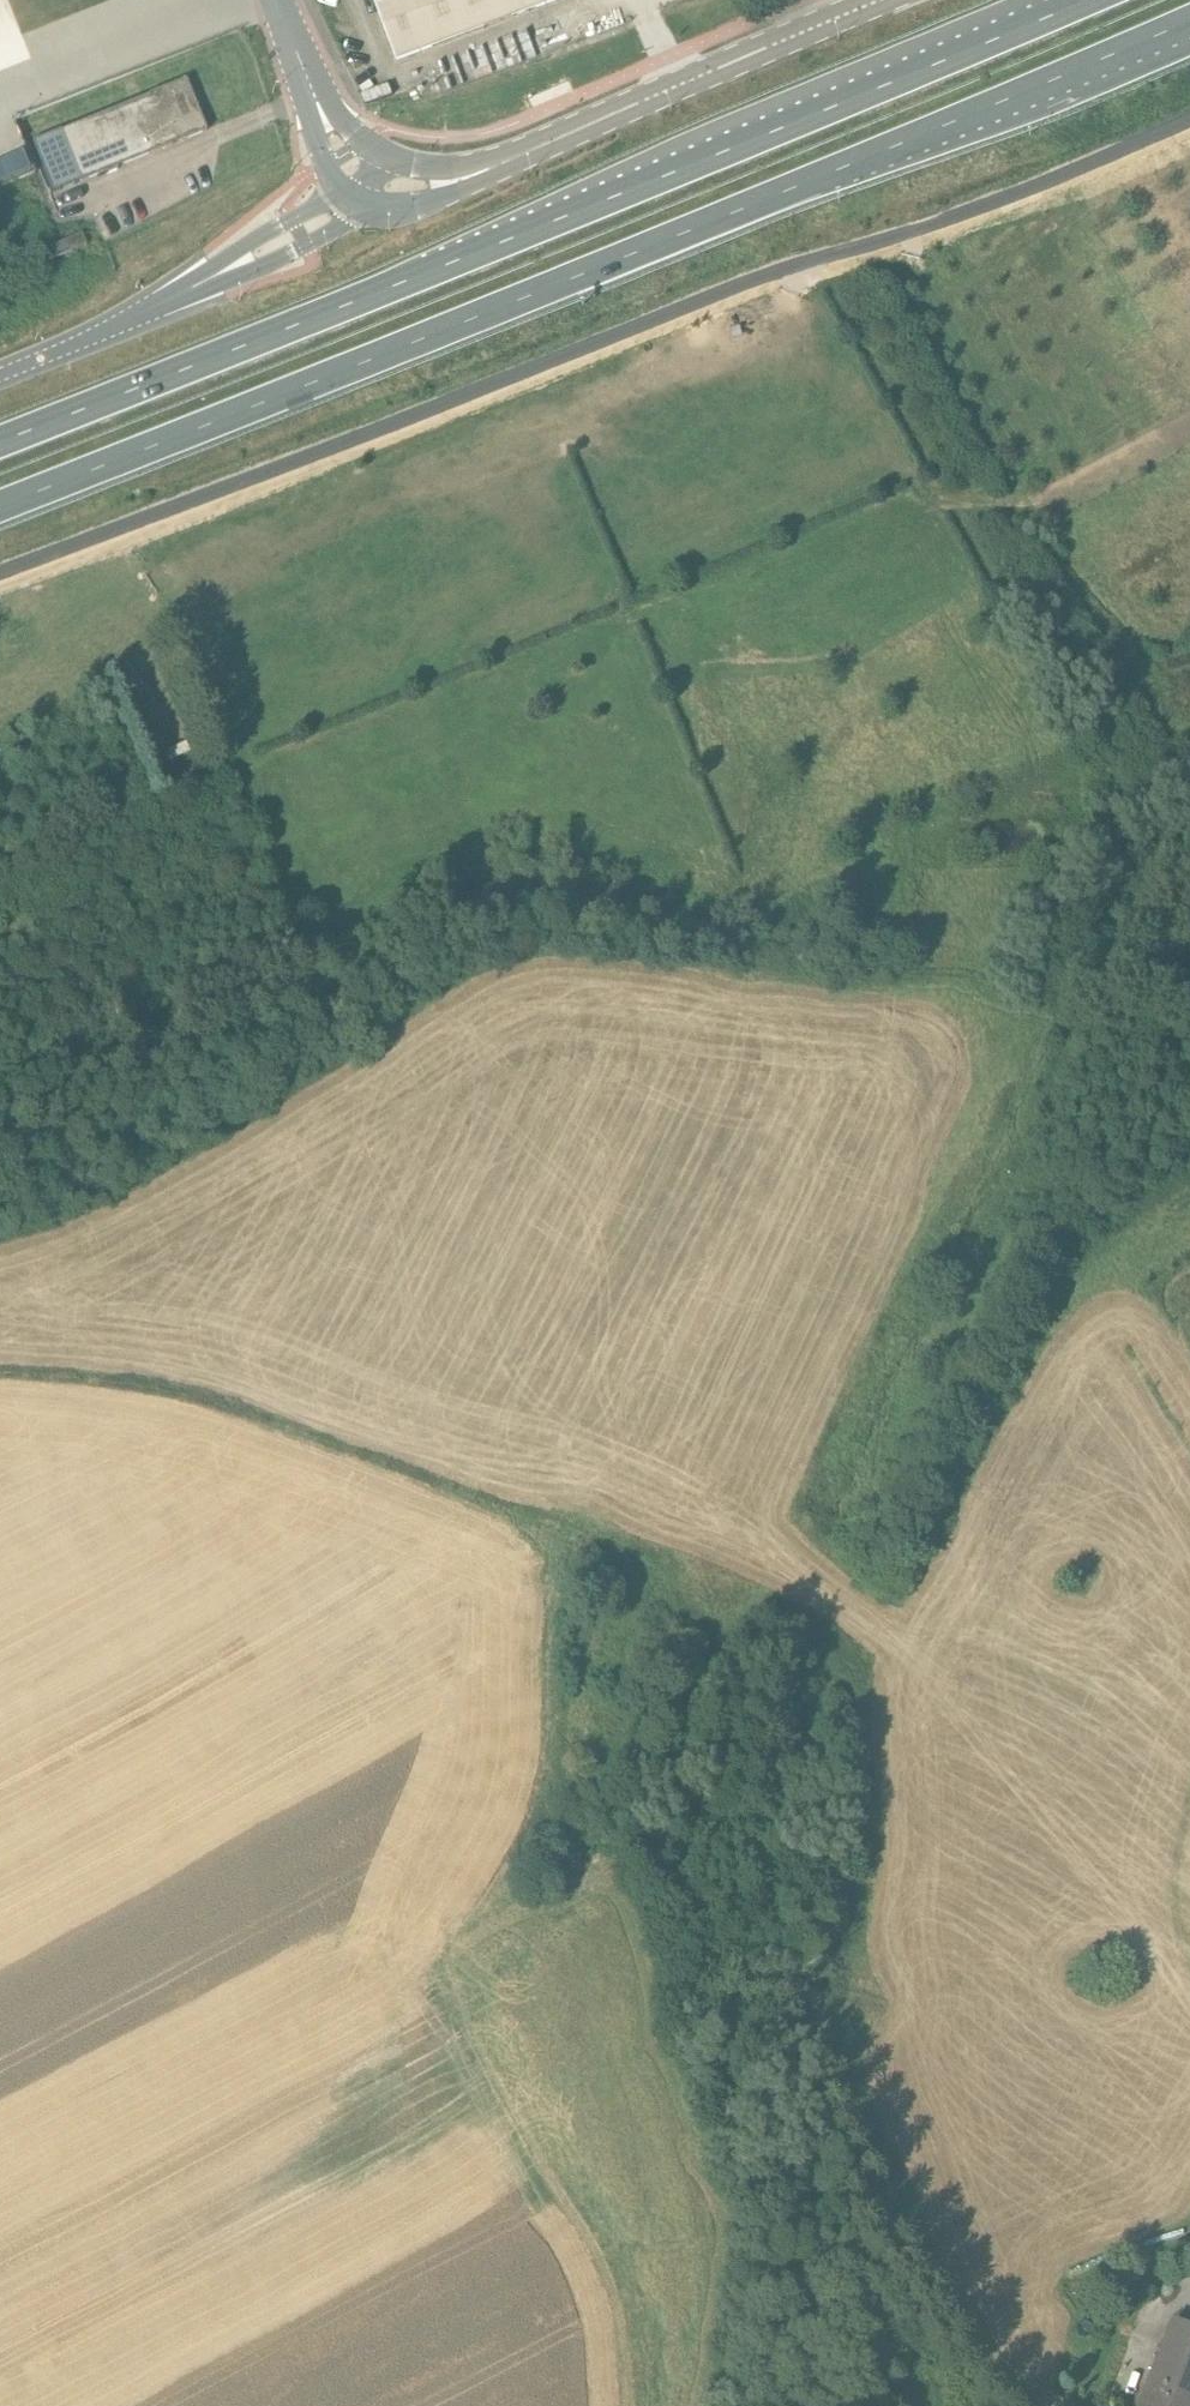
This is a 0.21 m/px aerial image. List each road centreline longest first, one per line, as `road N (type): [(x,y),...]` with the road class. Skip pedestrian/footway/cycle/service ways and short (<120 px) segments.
road 1 (trunk): [(0,508),(400,351),(1189,19)]
road 2 (trunk): [(1092,0),(0,443)]
road 3 (tertiary): [(886,0),(467,178),(412,187),(372,178)]
road 4 (tertiary): [(372,178),(301,234),(0,375)]

